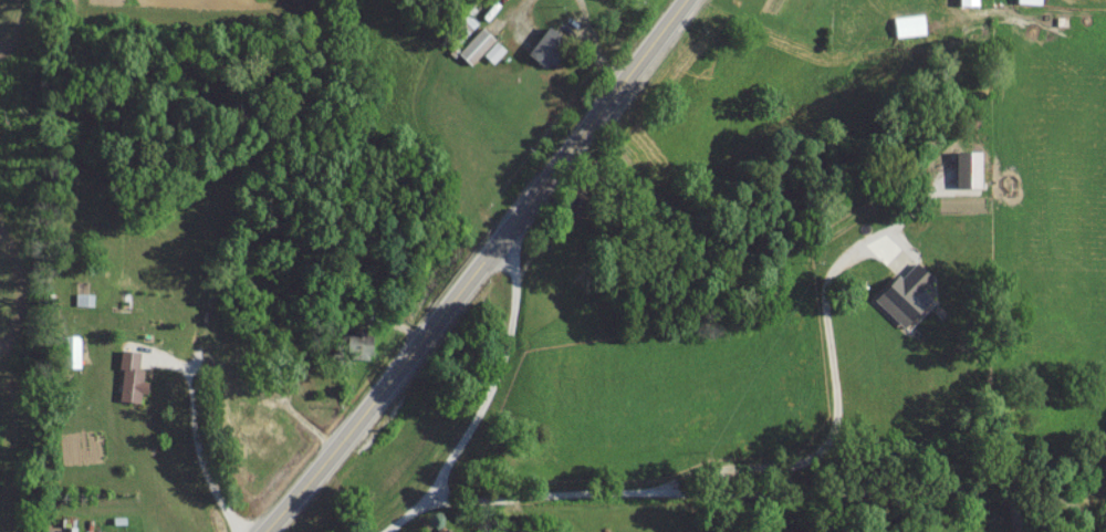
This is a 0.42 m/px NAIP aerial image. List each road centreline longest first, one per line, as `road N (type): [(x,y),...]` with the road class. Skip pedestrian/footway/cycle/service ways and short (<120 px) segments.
road 1 (primary): [(268,531),(502,247),(688,0)]
road 2 (residential): [(426,502),(1025,504)]
road 3 (residential): [(385,531),(426,502),(499,371),(514,299),(502,247)]

